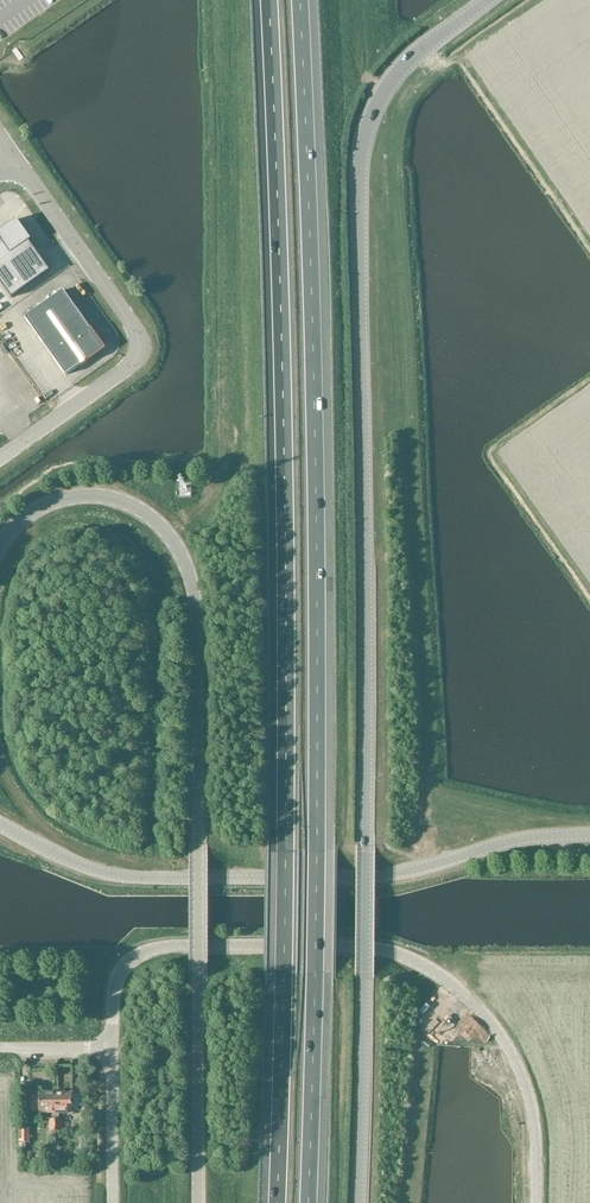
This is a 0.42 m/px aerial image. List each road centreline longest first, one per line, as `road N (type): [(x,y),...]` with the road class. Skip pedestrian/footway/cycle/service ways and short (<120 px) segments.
road 1 (tertiary): [(492,0),(400,72),(373,118),(362,165),(367,583),(358,1202)]
road 2 (motorway): [(308,1202),(317,852),(312,264),(300,0)]
road 3 (motorway): [(269,0),(287,691),(277,1202)]
road 4 (unclassified): [(198,1202),(193,583),(167,532),(111,499),(50,505),(0,549)]
road 5 (unclassified): [(538,1202),(537,1131),(517,1063),(467,997),(410,958),(350,946),(154,949),(132,959),(115,983),(111,1051)]
road 6 (unclassified): [(185,879),(382,877),(513,841),(589,834)]
road 7 (unclassified): [(0,456),(125,368),(137,345),(133,327),(25,176)]
road 8 (unclassified): [(185,879),(100,872),(0,824)]
road 9 (unclassified): [(112,1202),(111,1051)]

